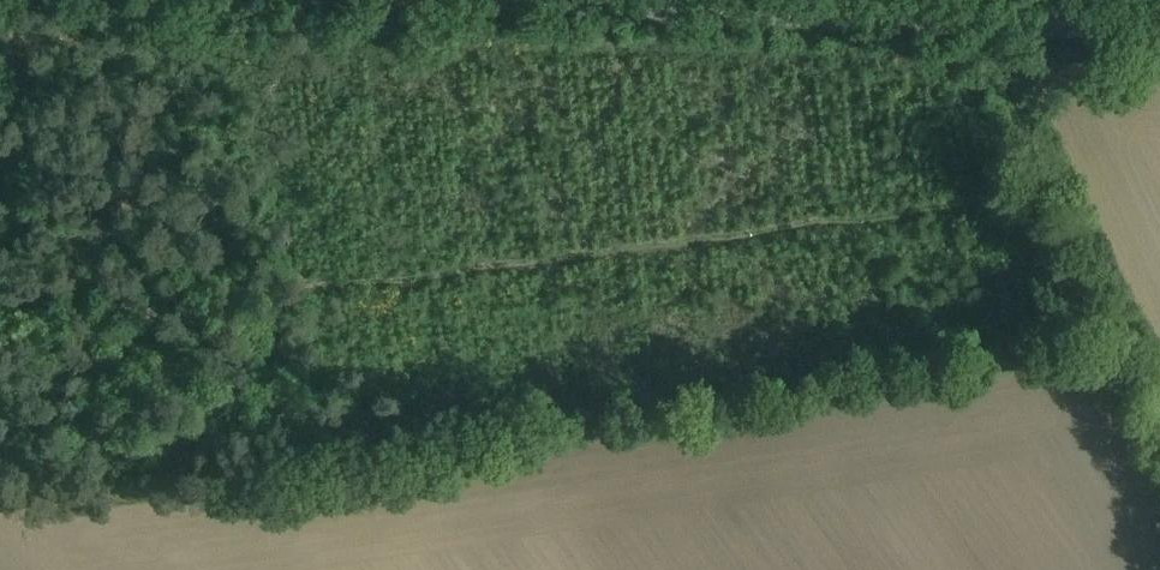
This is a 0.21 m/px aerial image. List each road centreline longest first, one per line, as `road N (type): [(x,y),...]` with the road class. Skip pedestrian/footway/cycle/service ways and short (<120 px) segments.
road 1 (track): [(1041,145),(940,206),(644,257),(165,305),(0,111)]
road 2 (unclassified): [(1159,35),(399,0)]
road 3 (track): [(1159,369),(979,25)]

